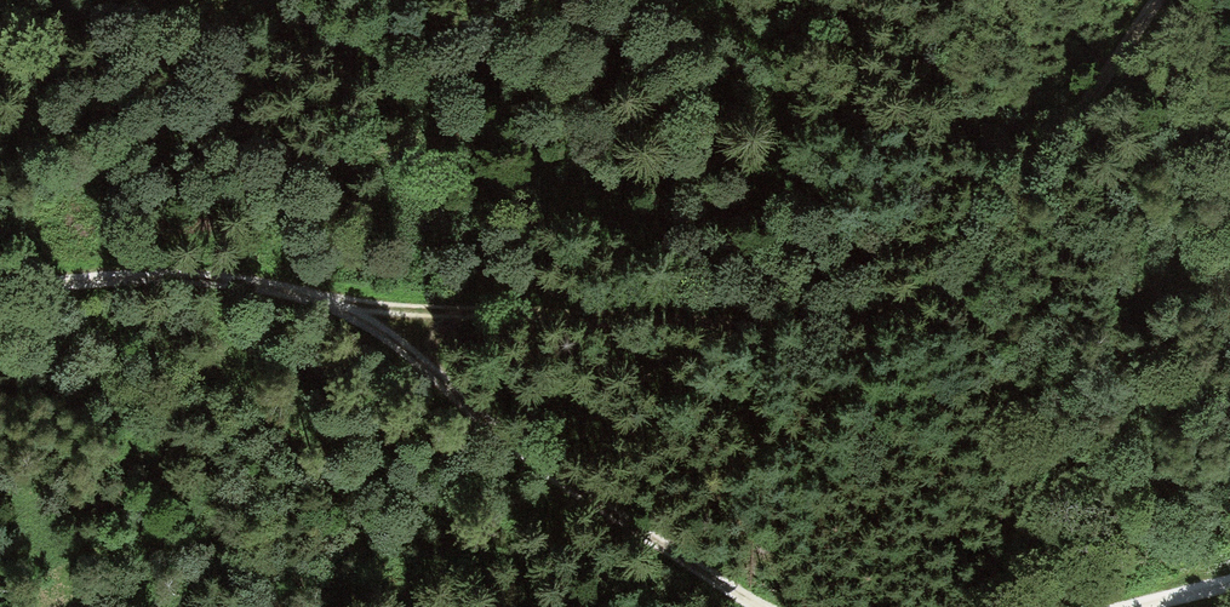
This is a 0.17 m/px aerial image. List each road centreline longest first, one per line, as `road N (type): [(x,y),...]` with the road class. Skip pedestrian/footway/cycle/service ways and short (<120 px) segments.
road 1 (track): [(328,304),(828,328),(948,294),(990,246),(1152,0)]
road 2 (track): [(328,304),(387,336),(507,441),(761,606)]
road 3 (track): [(328,304),(191,279),(88,278),(0,293)]

